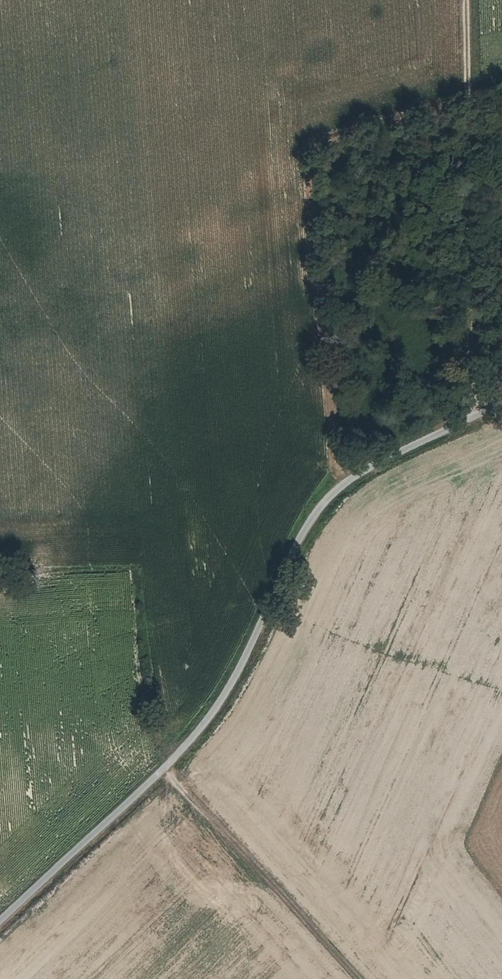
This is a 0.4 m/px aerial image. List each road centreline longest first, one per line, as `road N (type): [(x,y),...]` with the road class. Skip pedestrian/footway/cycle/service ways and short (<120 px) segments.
road 1 (unclassified): [(501,395),(383,453),(326,497),(297,542),(246,661),(198,730),(0,917)]
road 2 (track): [(160,766),(356,978)]
road 3 (track): [(501,195),(477,106),(466,0)]

